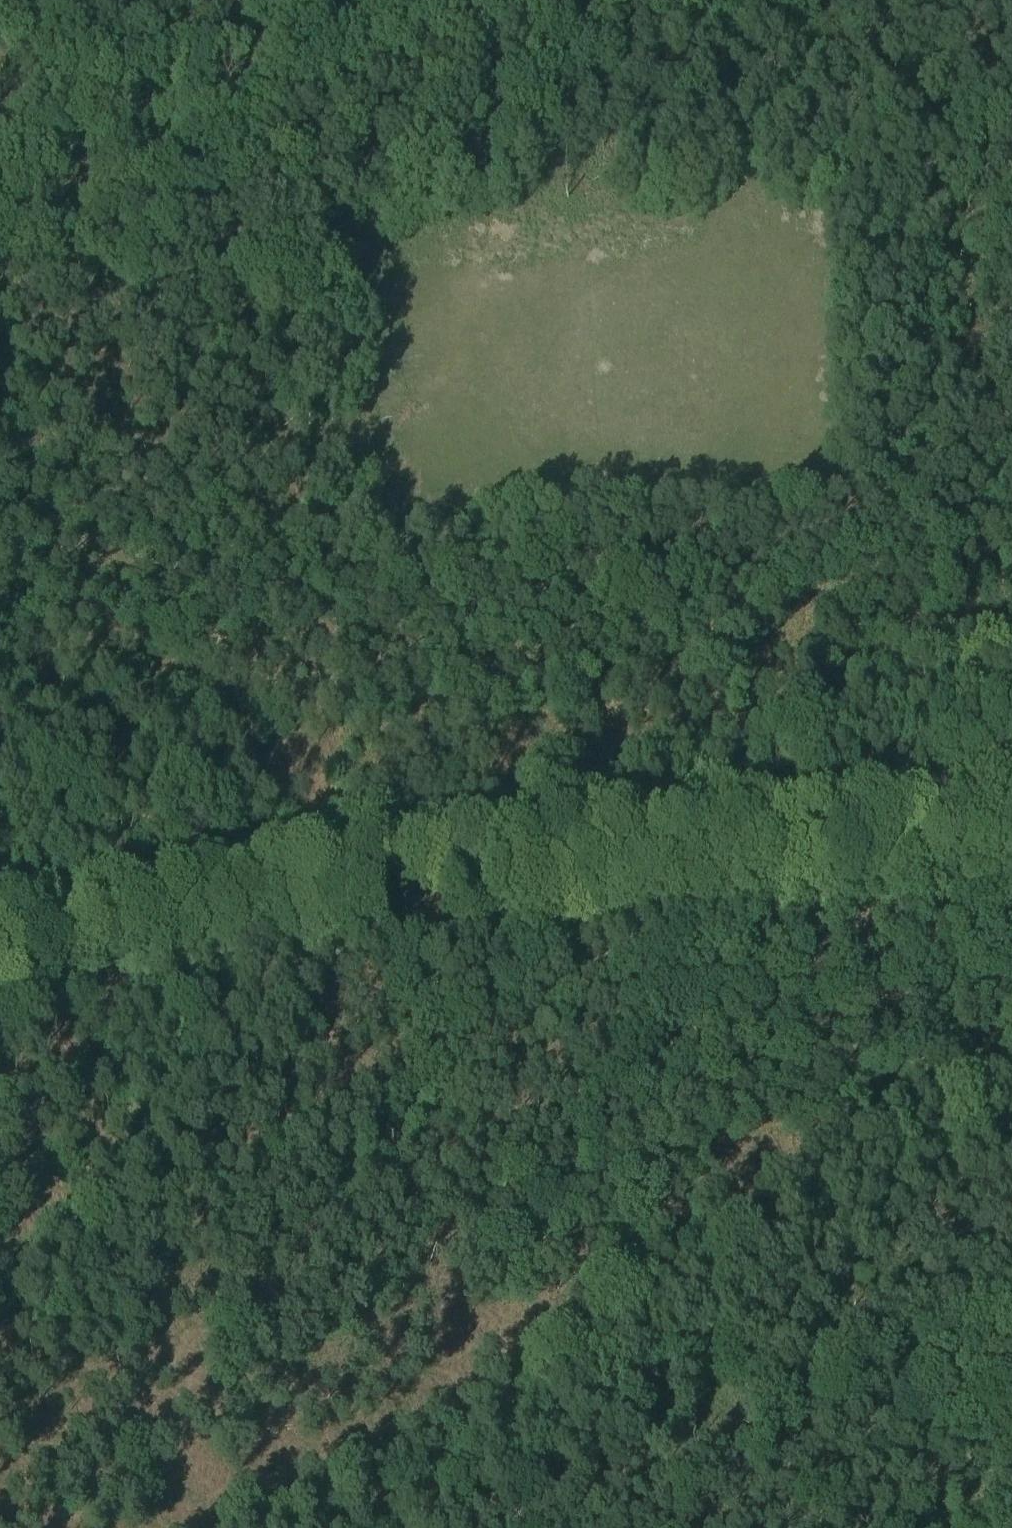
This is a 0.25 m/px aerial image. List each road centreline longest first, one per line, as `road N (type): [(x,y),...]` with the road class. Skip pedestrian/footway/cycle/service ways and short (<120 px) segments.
road 1 (track): [(0,275),(88,290),(327,299)]

